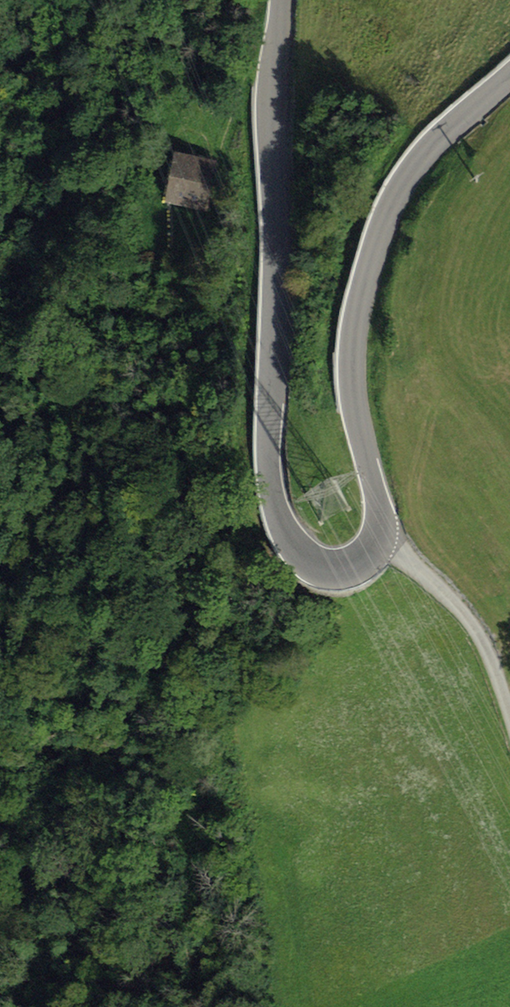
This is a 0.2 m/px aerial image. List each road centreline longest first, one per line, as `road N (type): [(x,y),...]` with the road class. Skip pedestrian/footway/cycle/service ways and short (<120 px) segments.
road 1 (tertiary): [(280,0),(270,450),(276,505),(308,560),(362,567),(383,541)]
road 2 (tertiary): [(383,541),(386,513),(352,392),(359,297),(382,222),(425,149),(509,72)]
road 3 (unclassified): [(383,541),(459,596),(509,709)]

